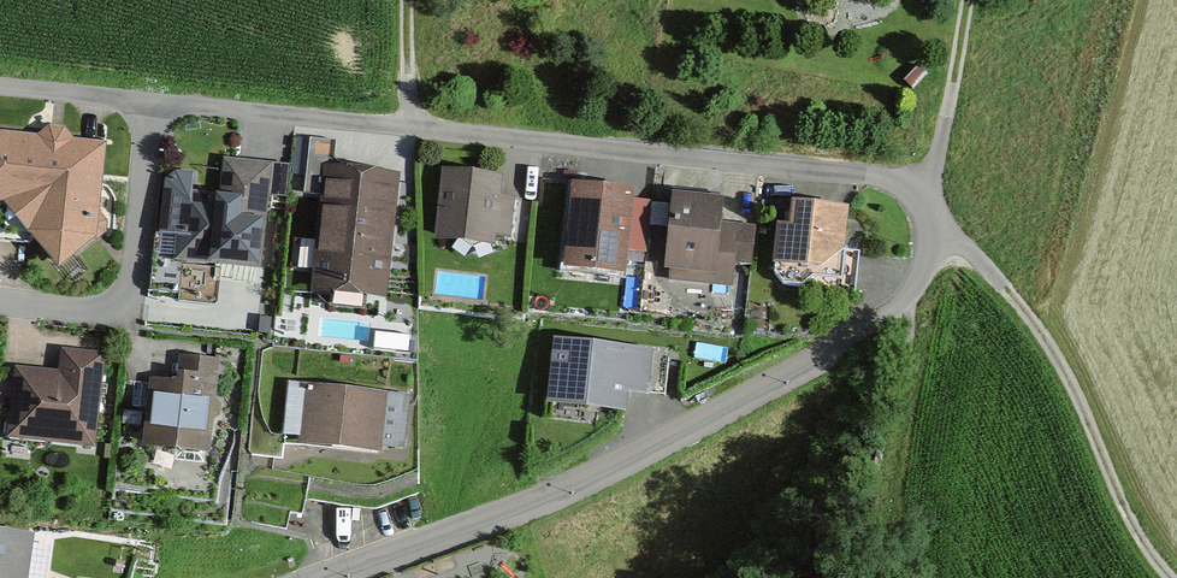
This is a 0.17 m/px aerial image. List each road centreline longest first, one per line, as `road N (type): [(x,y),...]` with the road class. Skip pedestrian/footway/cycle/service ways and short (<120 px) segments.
road 1 (residential): [(154,104),(865,179),(901,191),(925,212),(933,248),(921,281),(888,317),(630,454),(514,507),(312,577)]
road 2 (track): [(933,248),(966,257),(1005,290),(1069,374),(1136,532),(1168,577)]
road 3 (residential): [(0,303),(91,311),(127,290),(137,267),(154,104)]
road 4 (track): [(972,0),(925,212)]
road 5 (residential): [(0,90),(154,104)]
road 6 (track): [(413,0),(416,128)]

